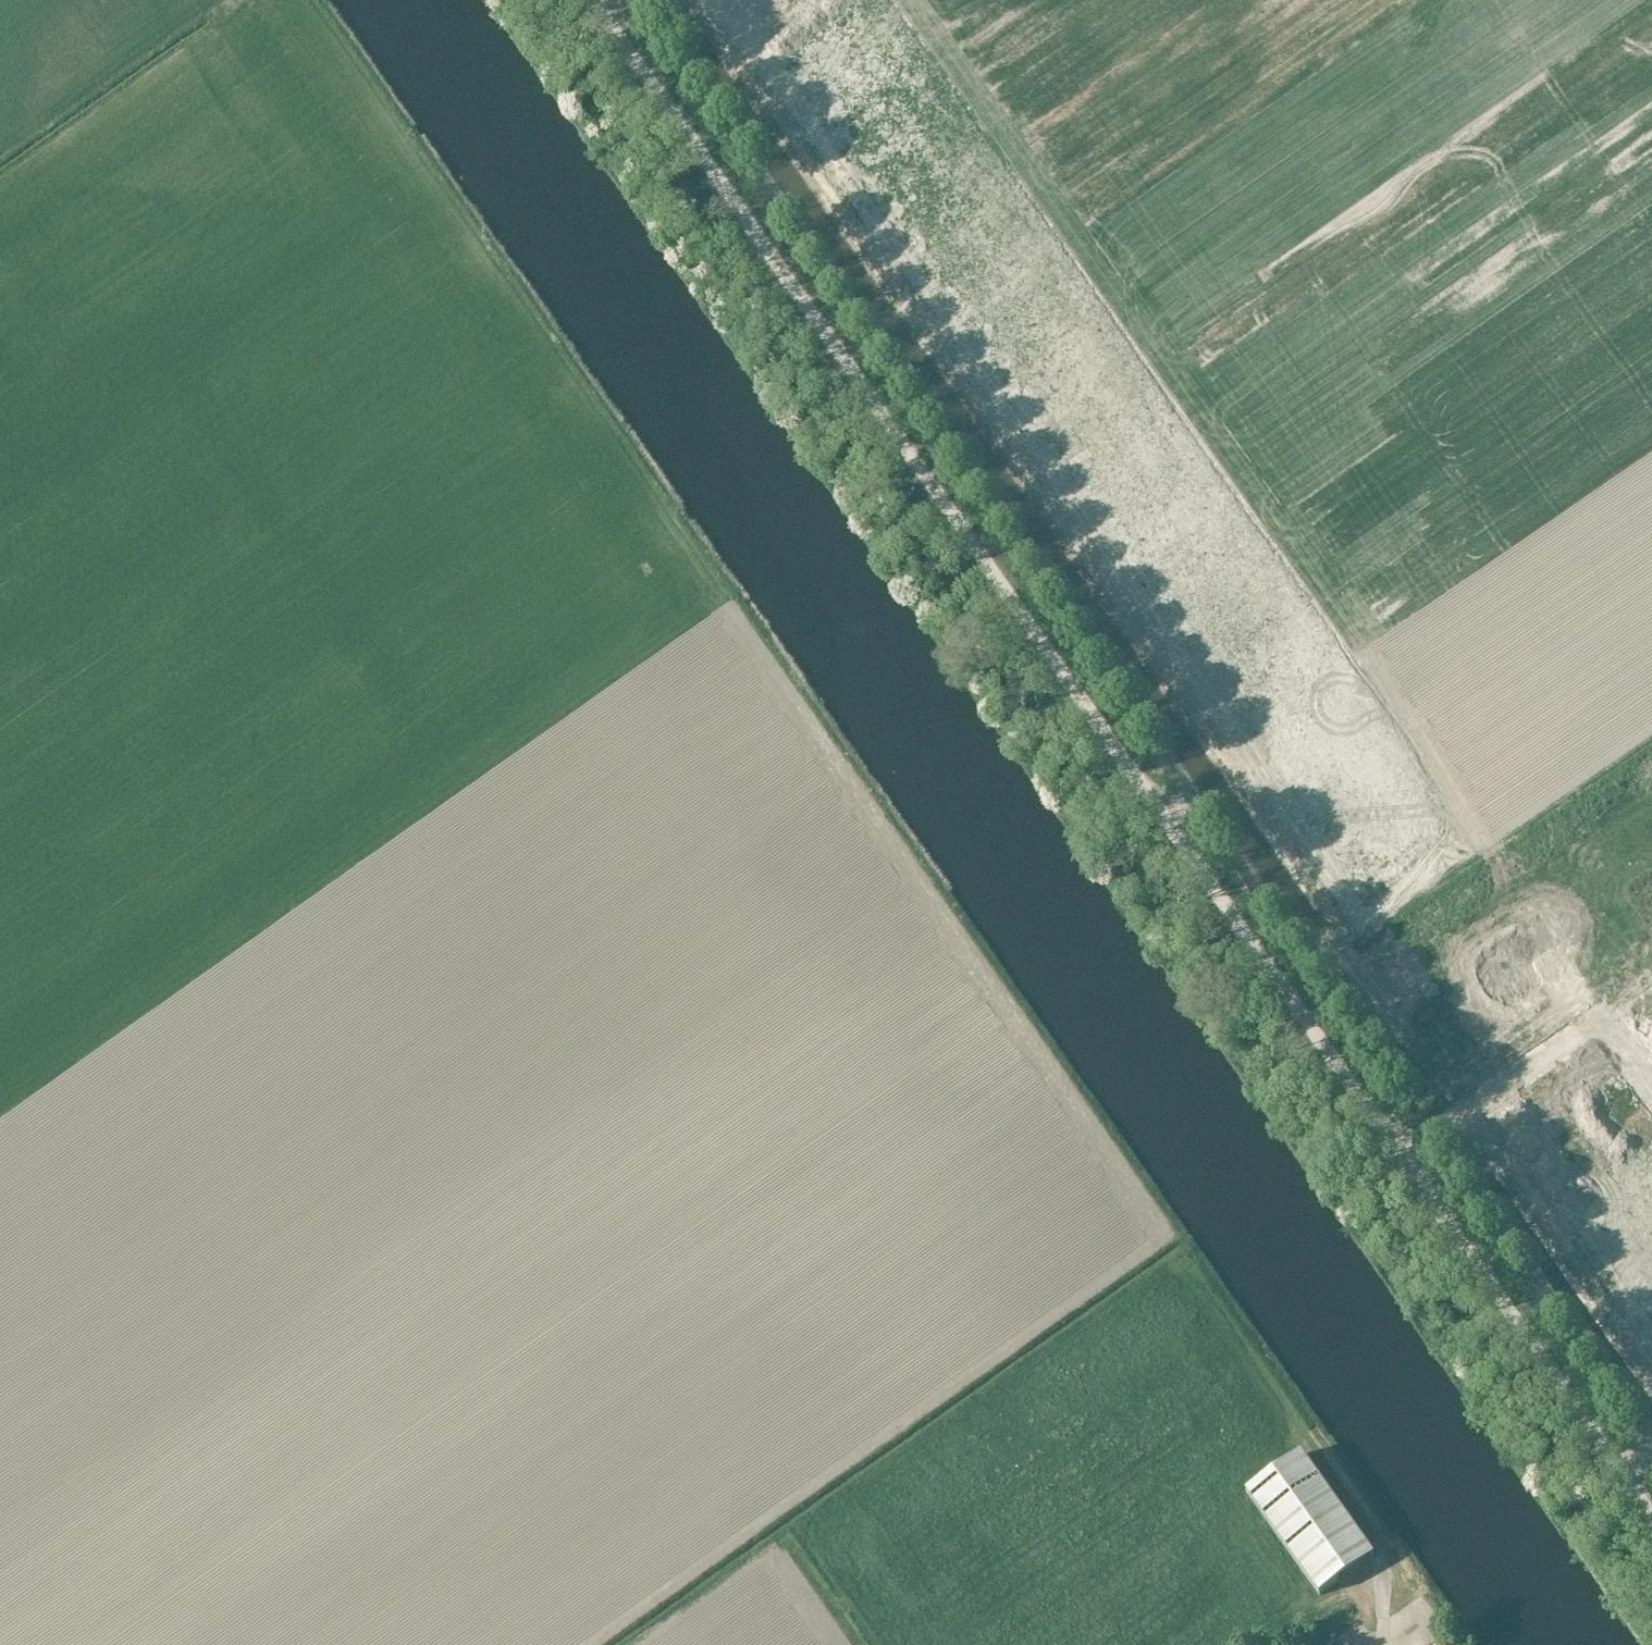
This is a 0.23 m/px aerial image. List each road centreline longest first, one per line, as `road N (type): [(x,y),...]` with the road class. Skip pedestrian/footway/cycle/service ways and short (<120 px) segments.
road 1 (unclassified): [(1651,1521),(591,0)]

